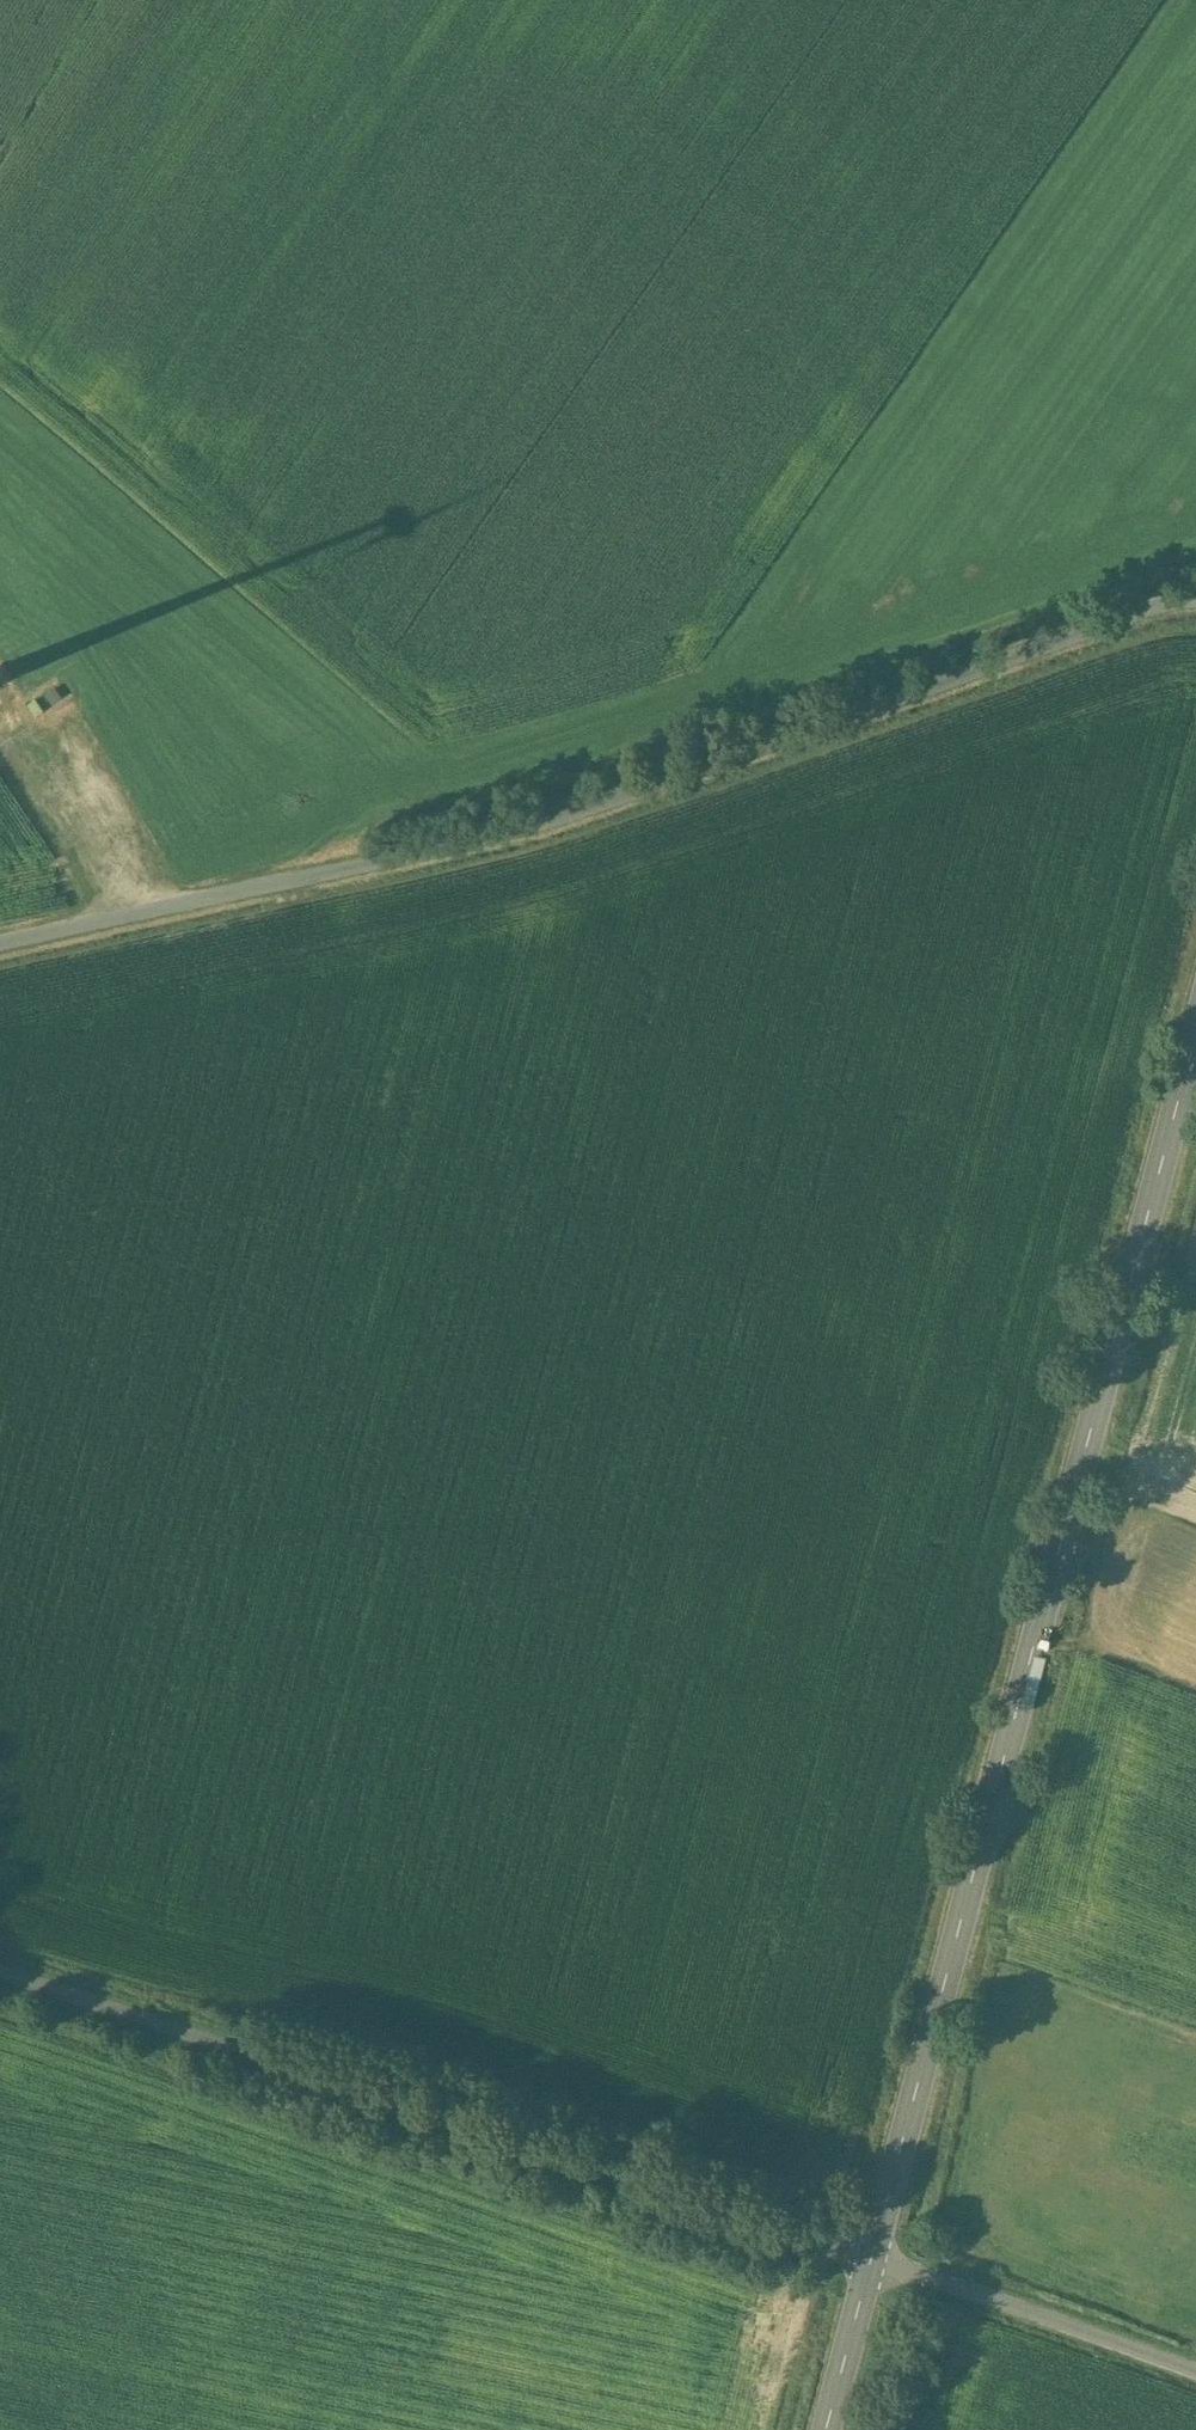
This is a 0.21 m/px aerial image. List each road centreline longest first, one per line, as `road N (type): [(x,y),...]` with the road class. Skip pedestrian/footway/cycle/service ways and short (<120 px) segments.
road 1 (tertiary): [(1195,1031),(872,2258)]
road 2 (residential): [(1195,600),(1152,601),(554,814),(0,937)]
road 3 (unclassified): [(0,1976),(872,2258)]
road 4 (unclassified): [(872,2258),(1195,2372)]
road 5 (tertiary): [(872,2258),(826,2429)]

